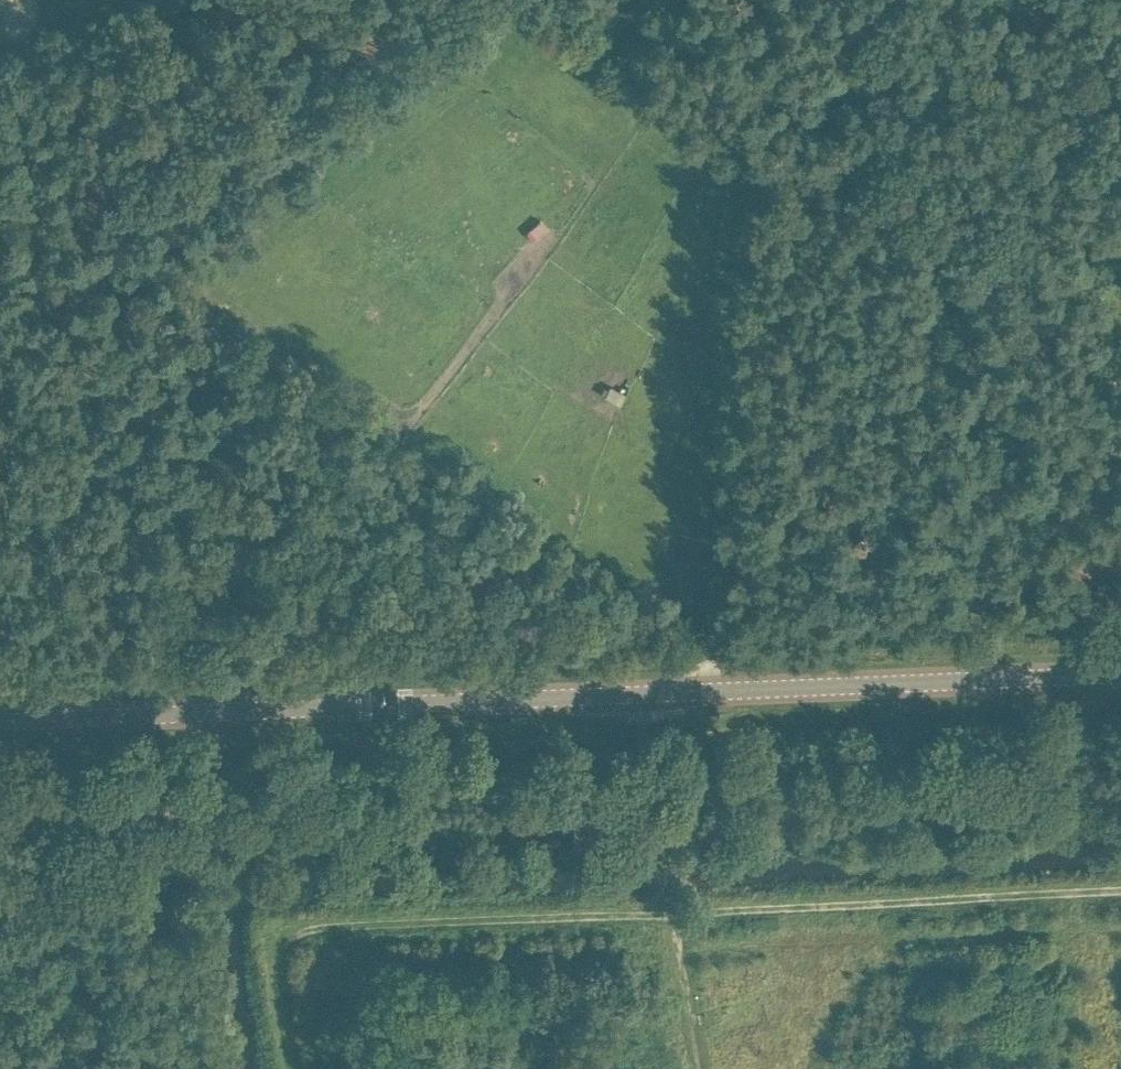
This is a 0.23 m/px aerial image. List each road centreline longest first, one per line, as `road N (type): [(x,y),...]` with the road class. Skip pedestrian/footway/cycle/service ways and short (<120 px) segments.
road 1 (tertiary): [(0,720),(1120,673)]

